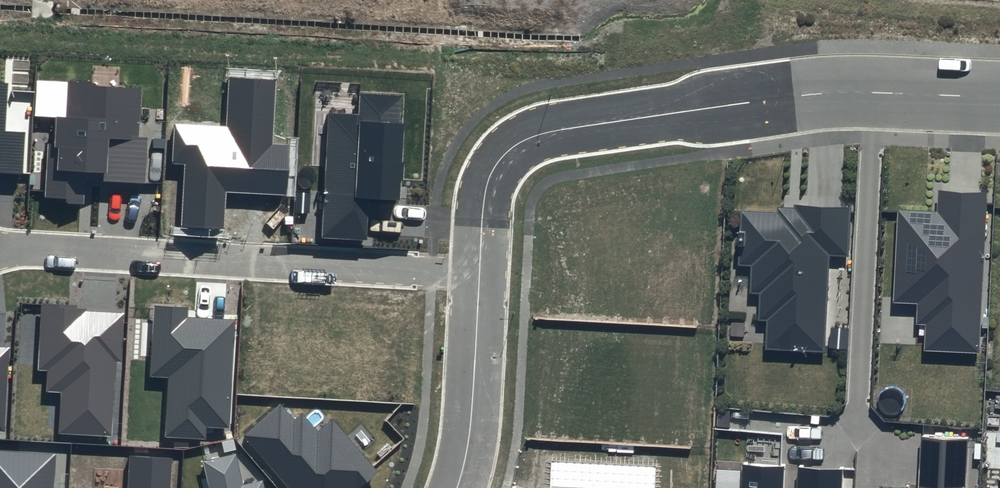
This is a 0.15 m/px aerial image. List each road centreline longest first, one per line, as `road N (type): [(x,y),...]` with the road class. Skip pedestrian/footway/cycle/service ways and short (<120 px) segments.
road 1 (residential): [(478,276),(0,251)]
road 2 (residential): [(746,102),(877,93),(999,98)]
road 3 (residential): [(746,102),(522,140)]
road 4 (residential): [(457,487),(474,382),(478,276)]
road 5 (residential): [(478,276),(482,198),(522,140)]

